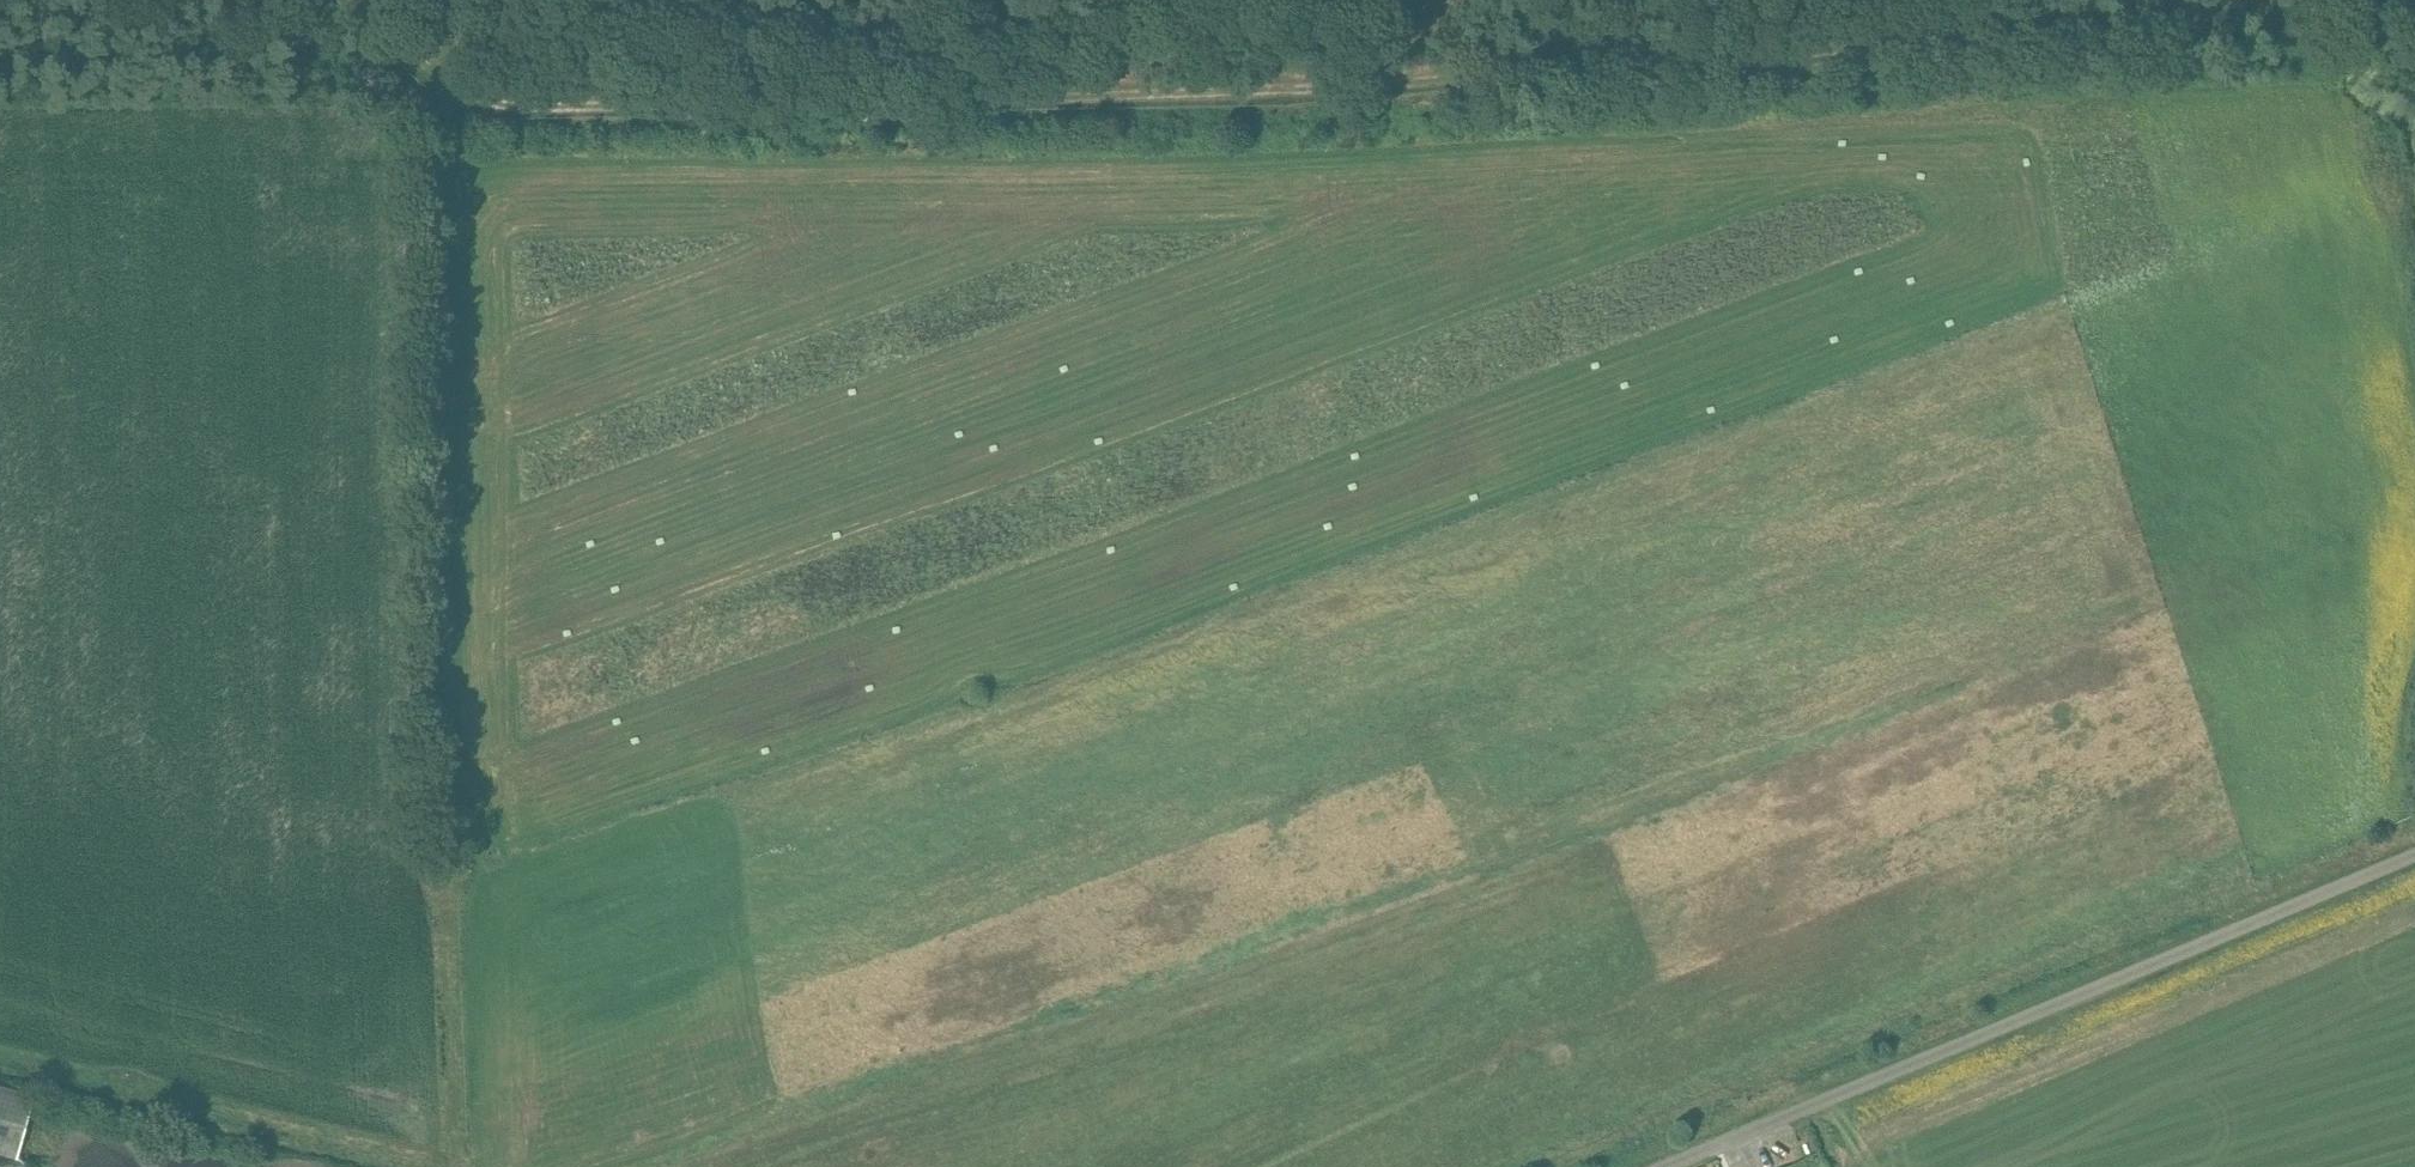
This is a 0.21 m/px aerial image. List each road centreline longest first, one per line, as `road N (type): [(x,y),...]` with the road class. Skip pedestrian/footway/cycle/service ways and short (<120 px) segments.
road 1 (unclassified): [(1664,1166),(2414,854)]

